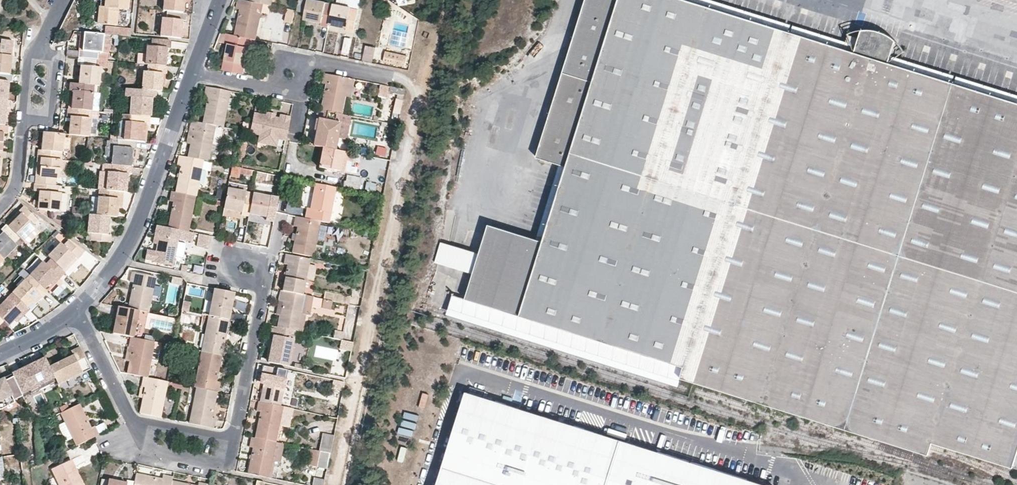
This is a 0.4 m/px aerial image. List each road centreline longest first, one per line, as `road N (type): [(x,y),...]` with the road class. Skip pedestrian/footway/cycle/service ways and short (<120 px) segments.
road 1 (track): [(403,79),(416,97),(408,147),(336,484)]
road 2 (residential): [(192,74),(132,235),(76,307)]
road 3 (residential): [(232,441),(264,292),(245,270)]
road 4 (residential): [(76,307),(134,422)]
road 5 (residential): [(134,422),(153,452),(215,464),(232,441)]

